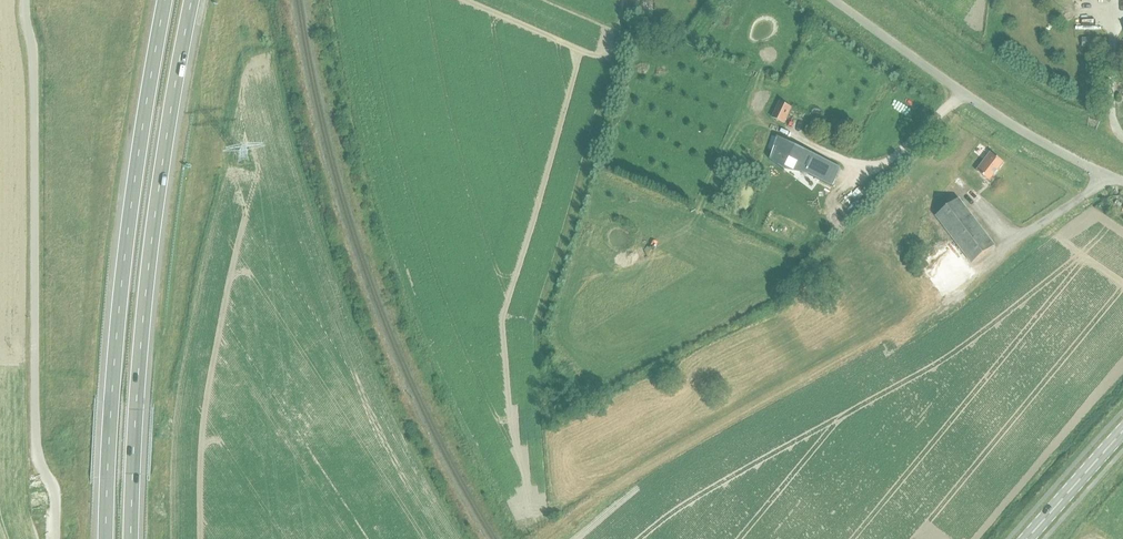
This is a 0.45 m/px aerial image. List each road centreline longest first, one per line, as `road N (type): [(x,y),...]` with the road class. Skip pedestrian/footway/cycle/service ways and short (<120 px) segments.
road 1 (unclassified): [(54,538),(54,497),(34,449),(32,43),(22,0)]
road 2 (trunk): [(131,538),(151,236),(191,0)]
road 3 (trunk): [(165,0),(115,350),(107,538)]
road 4 (unclassified): [(1122,182),(1014,126),(835,0)]
road 5 (secondary): [(1028,538),(1122,432)]

